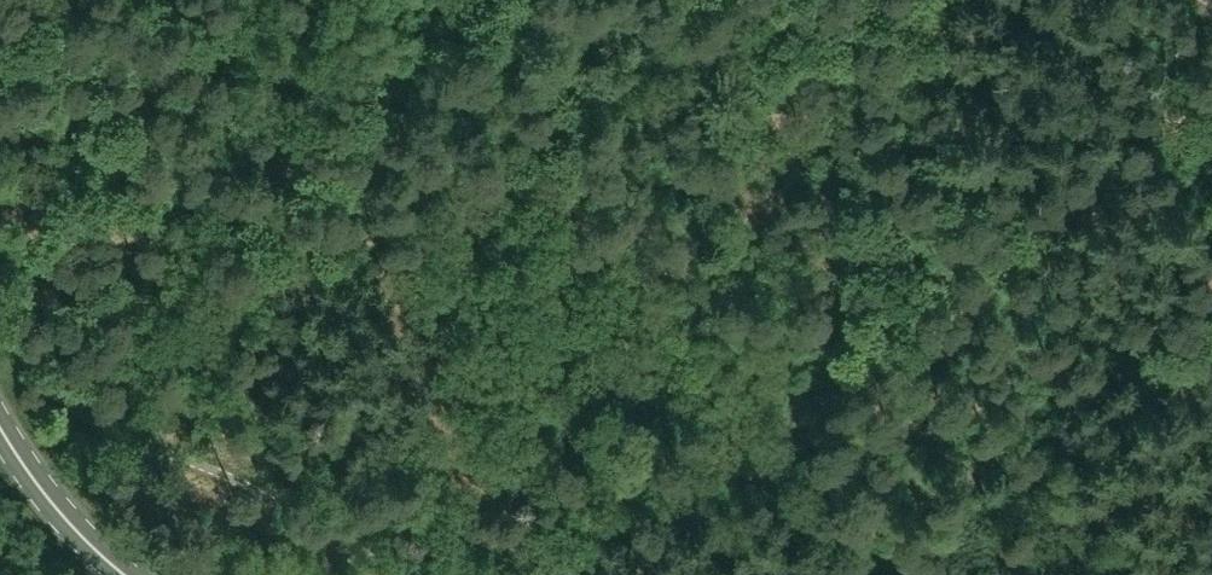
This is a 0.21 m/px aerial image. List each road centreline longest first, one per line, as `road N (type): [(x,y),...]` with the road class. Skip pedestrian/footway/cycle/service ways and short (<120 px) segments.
road 1 (primary): [(125,574),(70,524),(0,426)]

